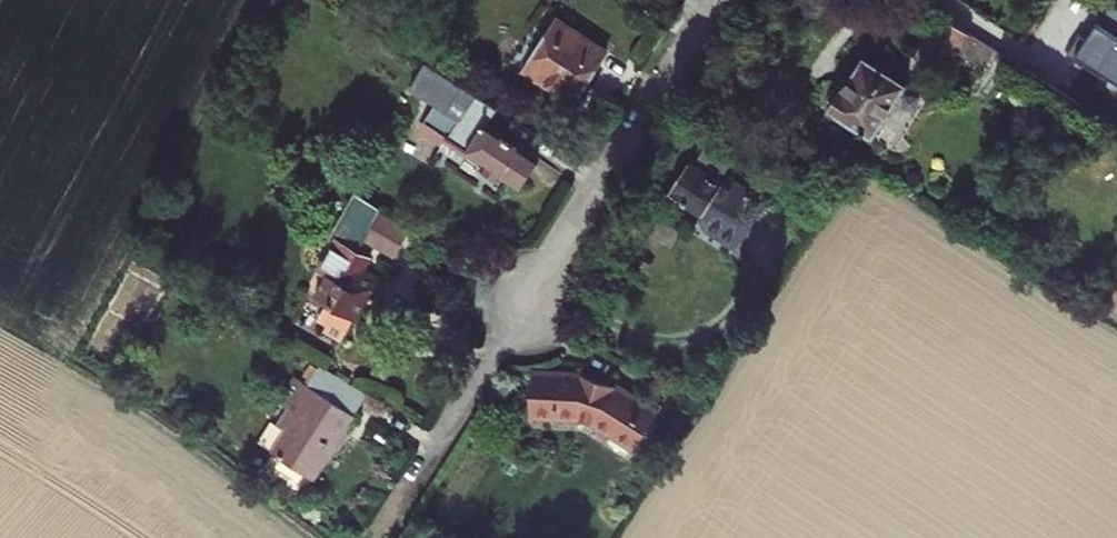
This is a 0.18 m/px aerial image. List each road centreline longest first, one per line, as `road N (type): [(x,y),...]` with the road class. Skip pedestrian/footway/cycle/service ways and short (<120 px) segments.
road 1 (residential): [(382,537),(723,0)]

